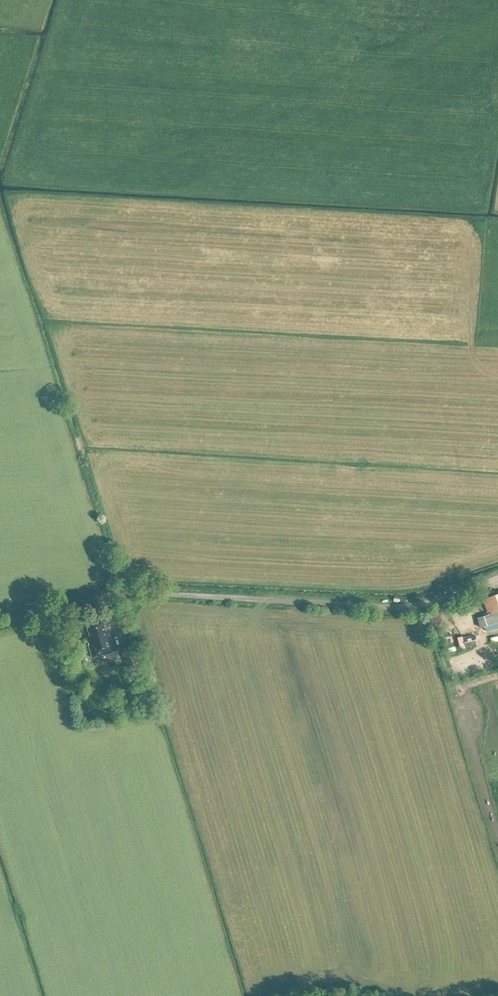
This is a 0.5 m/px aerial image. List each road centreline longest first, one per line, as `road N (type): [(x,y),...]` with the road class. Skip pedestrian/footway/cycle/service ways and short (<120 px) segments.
road 1 (unclassified): [(0,619),(113,592),(404,604),(497,573)]

